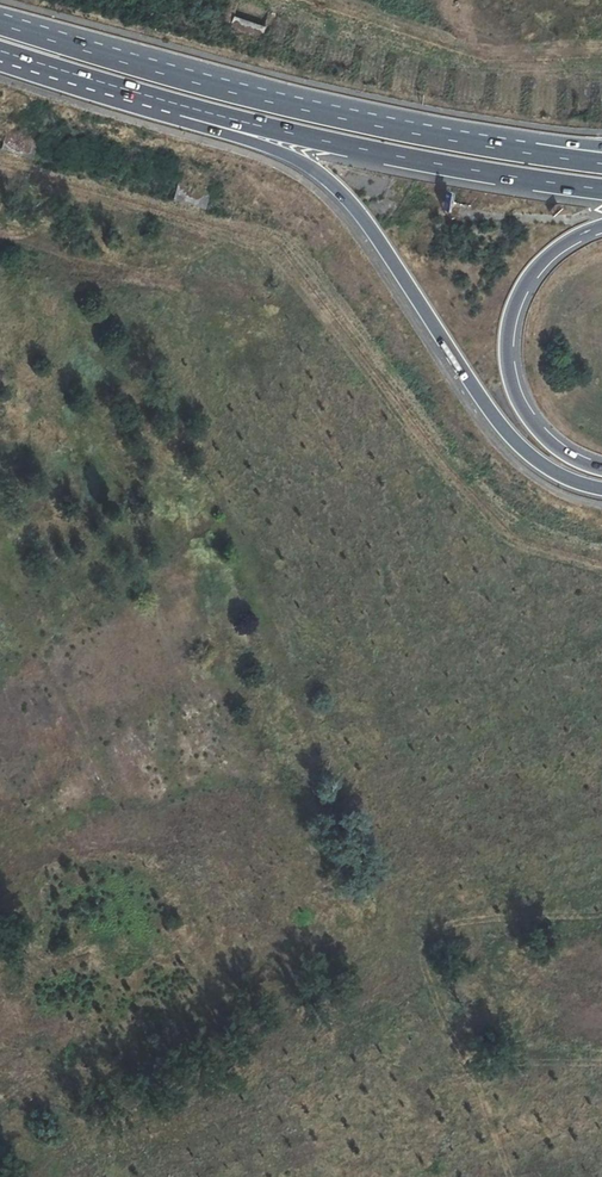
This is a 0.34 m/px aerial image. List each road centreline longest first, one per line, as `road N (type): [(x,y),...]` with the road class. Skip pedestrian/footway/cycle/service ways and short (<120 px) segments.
road 1 (trunk): [(0,57),(314,170),(373,232),(512,438),(557,473),(601,490)]
road 2 (motorway): [(0,51),(278,132),(601,191)]
road 3 (trunk): [(532,154),(263,101),(0,24)]
road 4 (motorway): [(601,469),(570,456),(536,427),(516,395),(507,348),(533,273),(569,241),(601,227)]

